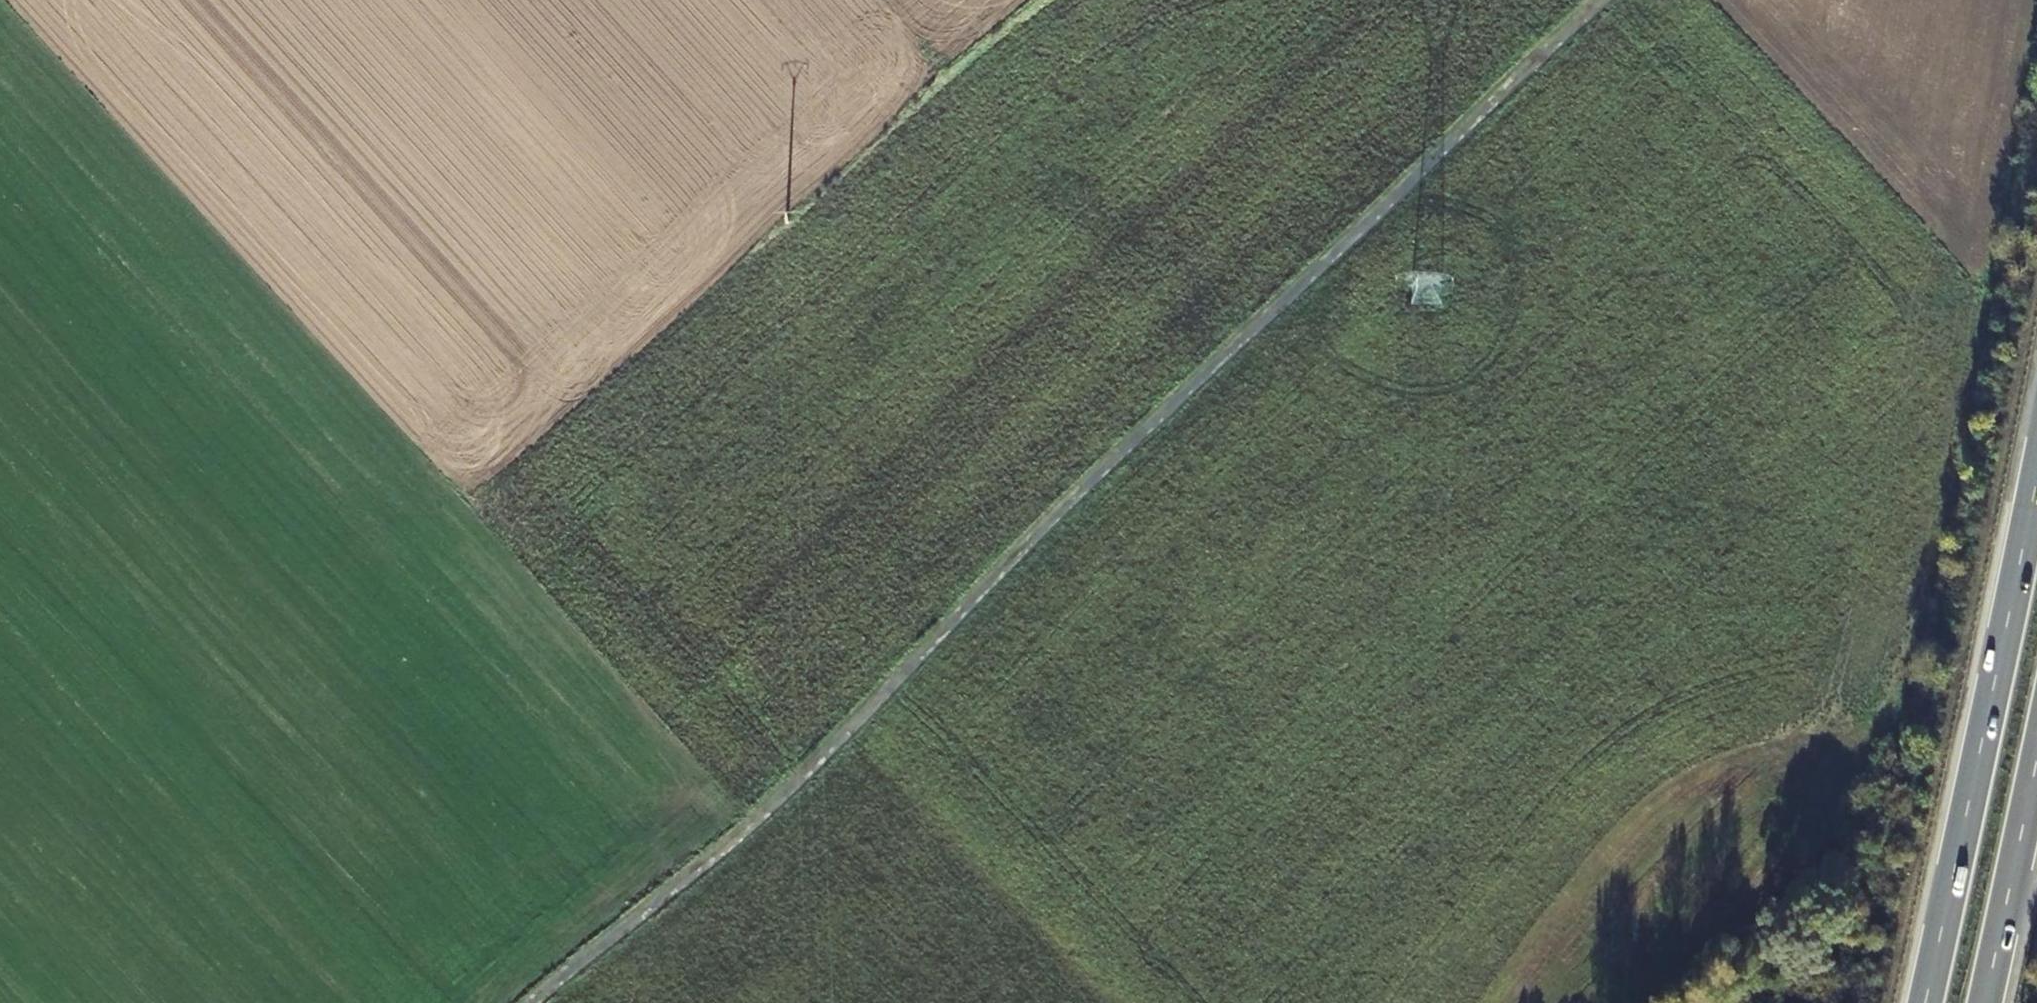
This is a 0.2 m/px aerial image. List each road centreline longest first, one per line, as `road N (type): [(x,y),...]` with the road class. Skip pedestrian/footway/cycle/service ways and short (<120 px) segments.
road 1 (track): [(532,1002),(838,747),(1108,463),(1604,0)]
road 2 (trunk): [(2036,454),(1921,1002)]
road 3 (trunk): [(1985,1002),(2036,764)]

